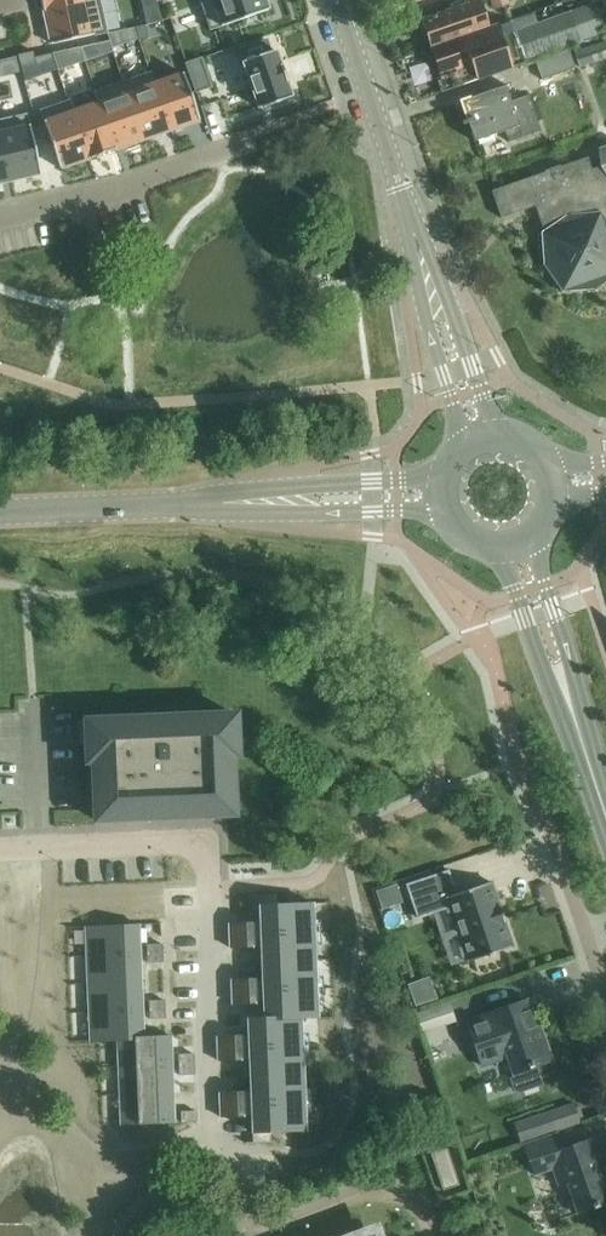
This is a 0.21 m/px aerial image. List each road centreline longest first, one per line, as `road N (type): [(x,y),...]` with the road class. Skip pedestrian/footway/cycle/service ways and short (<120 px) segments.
road 1 (residential): [(190,1185),(198,1142),(213,1132),(212,846),(38,847)]
road 2 (residential): [(0,216),(250,142)]
road 3 (tertiary): [(446,470),(200,506)]
road 4 (tertiary): [(200,506),(447,515)]
road 5 (secondary): [(413,227),(337,0)]
road 6 (secondary): [(506,435),(413,227)]
road 7 (secondary): [(413,227),(429,329),(464,446)]
road 8 (secondary): [(578,730),(569,658),(538,533)]
road 9 (secondary): [(496,548),(542,669),(578,730)]
road 10 (tertiary): [(0,512),(200,506)]
road 11 (residential): [(33,702),(38,847)]

